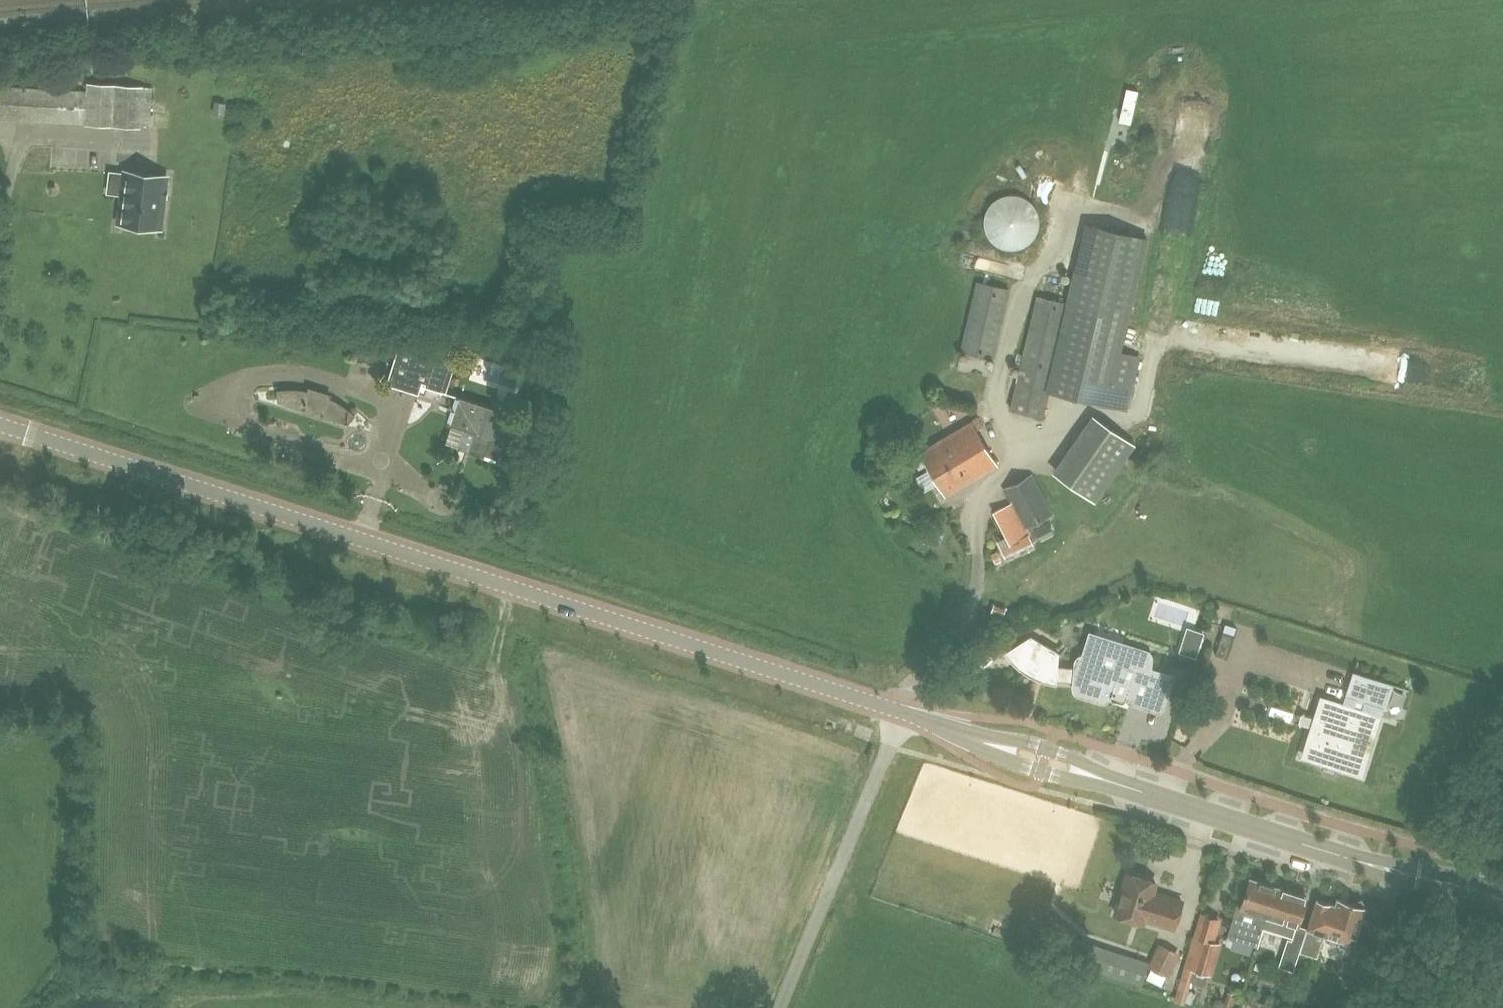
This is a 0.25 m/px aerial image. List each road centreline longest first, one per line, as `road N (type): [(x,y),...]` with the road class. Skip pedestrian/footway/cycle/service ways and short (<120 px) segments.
road 1 (tertiary): [(901,712),(0,422)]
road 2 (unclassified): [(901,712),(777,1007)]
road 3 (tertiary): [(922,719),(1018,765),(1185,804)]
road 4 (tertiary): [(1185,804),(1049,747),(922,719)]
road 5 (tertiary): [(1416,876),(1185,804)]

